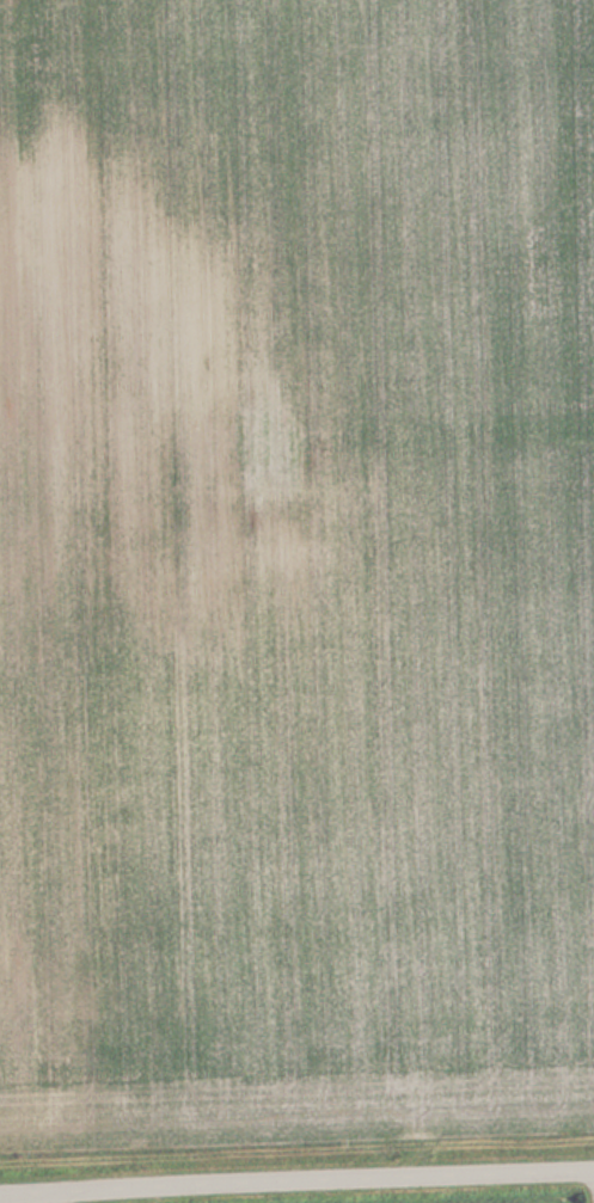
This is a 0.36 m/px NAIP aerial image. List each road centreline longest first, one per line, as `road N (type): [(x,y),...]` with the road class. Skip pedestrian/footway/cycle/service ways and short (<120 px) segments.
road 1 (residential): [(0,1190),(593,1170)]

